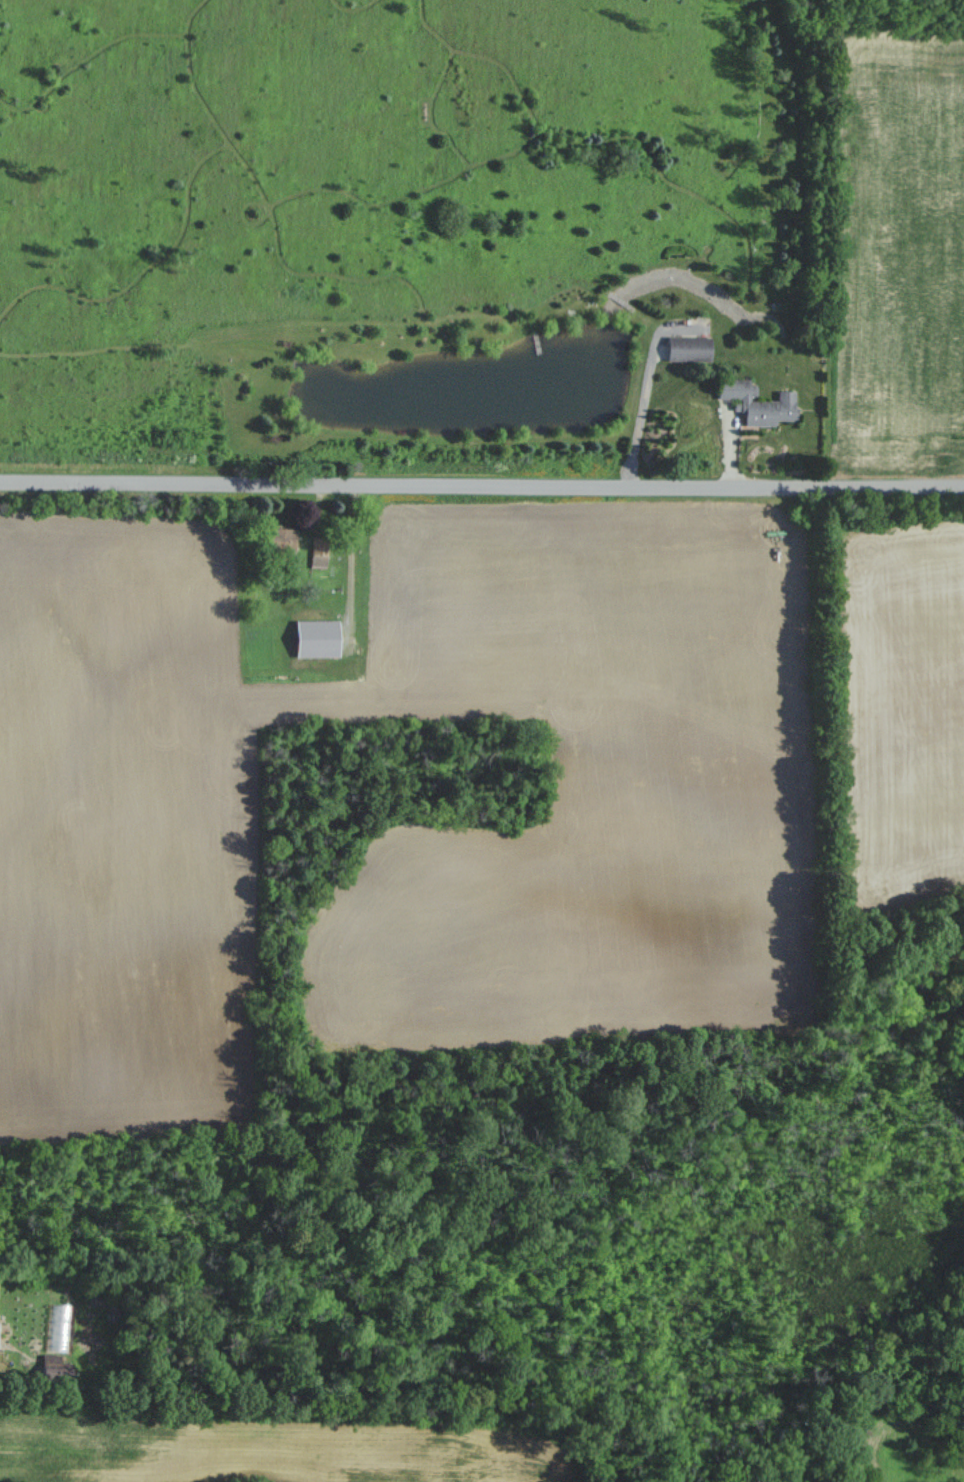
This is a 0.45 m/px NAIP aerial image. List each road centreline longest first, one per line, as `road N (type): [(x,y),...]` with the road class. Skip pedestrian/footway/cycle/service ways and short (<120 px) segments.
road 1 (residential): [(0,483),(963,488)]

